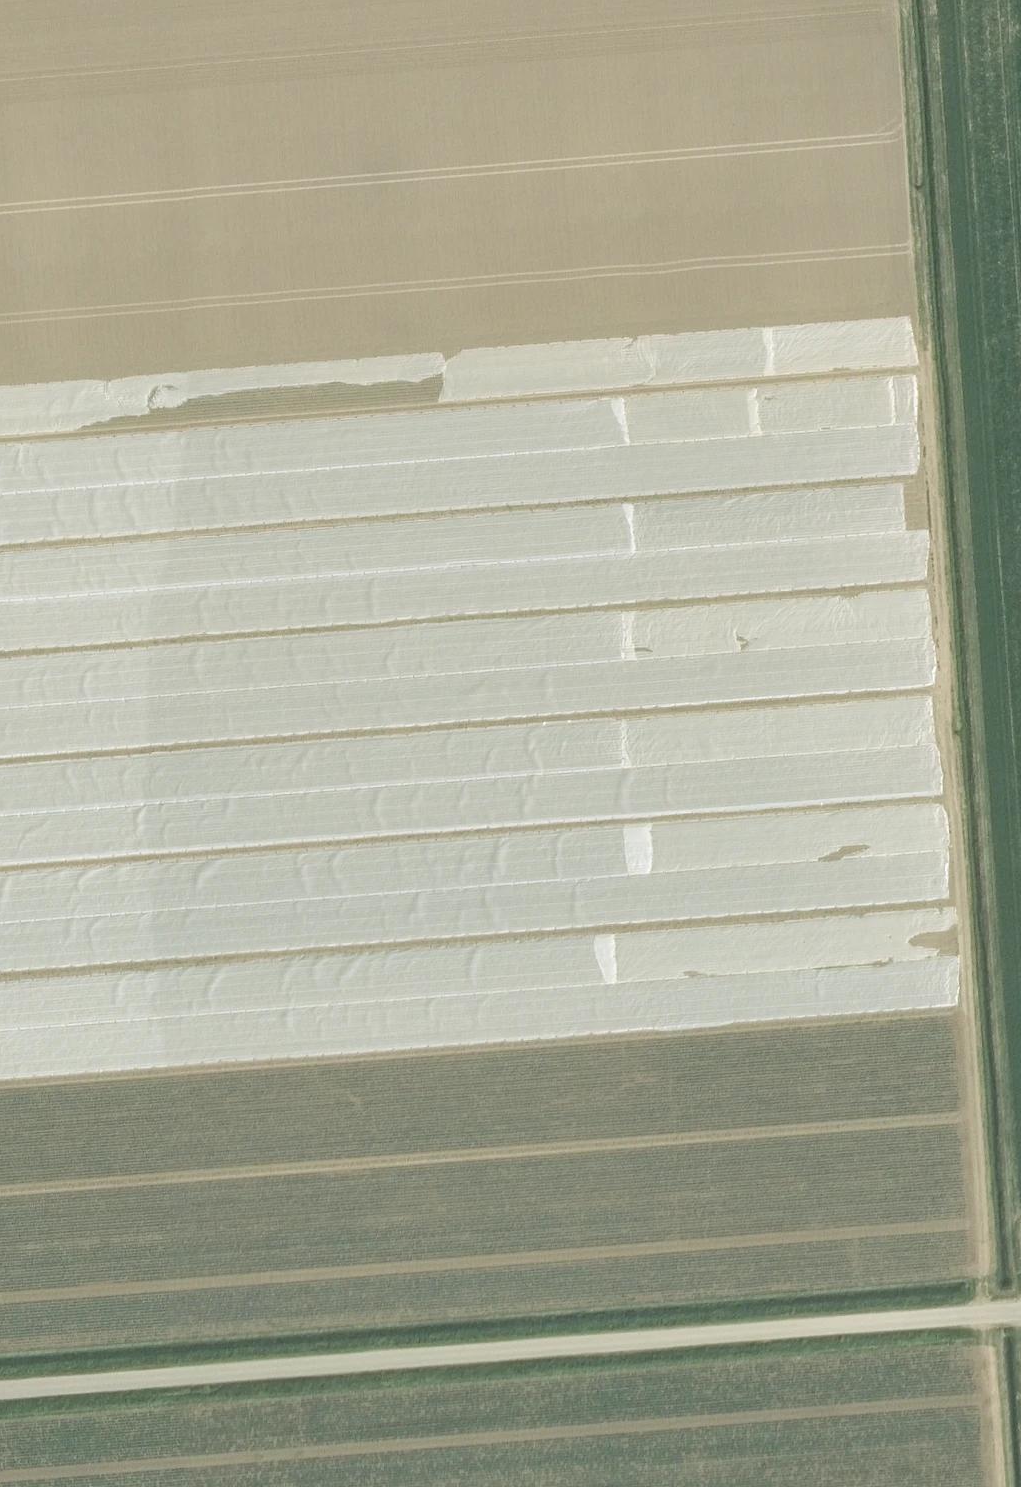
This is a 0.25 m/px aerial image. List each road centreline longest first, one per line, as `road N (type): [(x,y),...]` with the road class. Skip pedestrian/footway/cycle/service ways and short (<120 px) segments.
road 1 (unclassified): [(0,1391),(1020,1312)]

